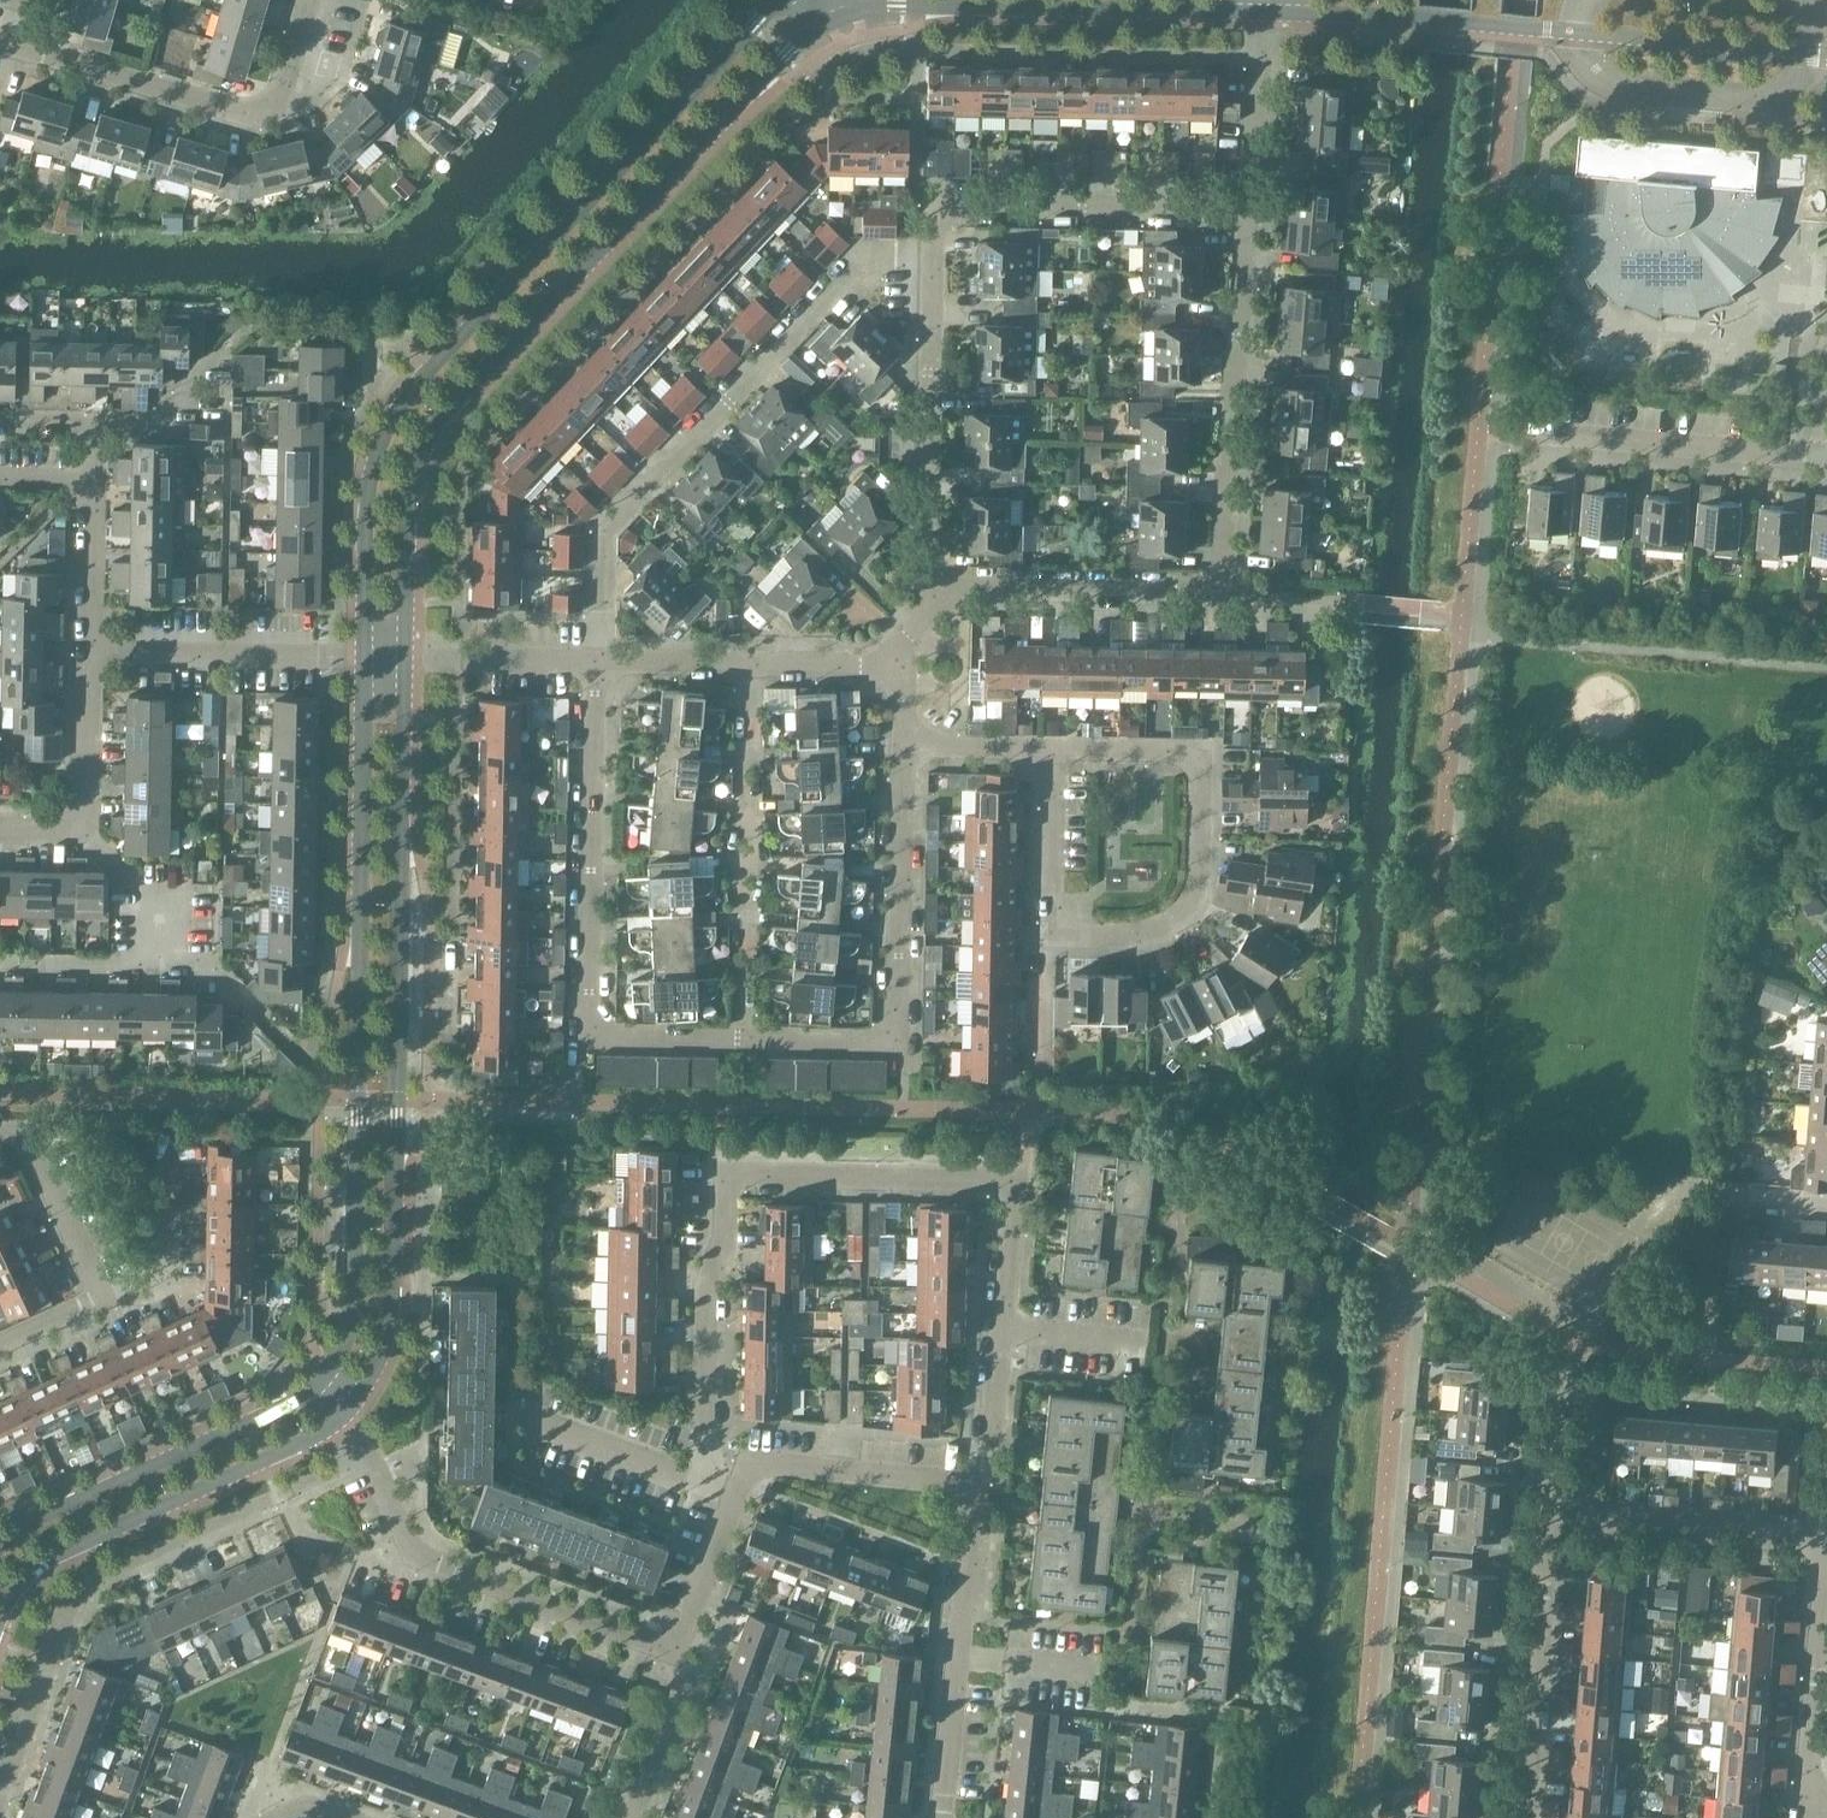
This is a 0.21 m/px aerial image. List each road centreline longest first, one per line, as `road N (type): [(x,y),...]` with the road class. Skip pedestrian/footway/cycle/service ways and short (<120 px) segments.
road 1 (tertiary): [(790,0),(459,340),(397,415),(376,465),(365,656)]
road 2 (tertiary): [(407,657),(414,489),(436,428),(792,52),(837,21)]
road 3 (tertiary): [(344,1417),(370,1386),(393,1321),(407,657)]
road 4 (tertiary): [(365,656),(353,1314),(348,1339),(323,1379)]
road 5 (residential): [(721,1465),(705,1447),(706,1275),(720,1247),(720,1176),(1010,1182)]
road 6 (tertiary): [(1254,17),(1826,51)]
road 7 (residential): [(599,660),(602,537),(864,266),(924,267)]
road 8 (residential): [(0,1795),(69,1605),(367,1460)]
road 9 (residential): [(737,1039),(591,1035),(599,660)]
road 10 (tertiary): [(837,21),(888,10),(1254,17)]
road 11 (tertiary): [(0,1628),(22,1584),(59,1553),(344,1417)]
road 12 (residential): [(1223,604),(1248,205)]
road 13 (residential): [(307,0),(276,112),(262,119),(8,41)]
road 14 (residential): [(924,267),(927,205),(1248,205)]
road 15 (residential): [(666,1648),(412,1556),(367,1460)]
road 16 (residential): [(742,664),(737,1039)]
road 17 (tertiary): [(323,1379),(289,1404),(29,1523),(0,1548)]
road 18 (residential): [(947,1817),(978,1482)]
road 19 (residential): [(912,600),(924,267)]
road 20 (residential): [(1043,935),(1155,934),(1184,922),(1202,885),(1205,755)]
road 21 (residential): [(912,600),(1223,604)]
road 22 (residential): [(1522,1817),(1552,1515)]
road 23 (residential): [(978,1482),(1010,1182)]
road 24 (residential): [(899,1044),(909,751)]
road 25 (residential): [(1534,439),(1826,459)]
road 26 (residential): [(87,653),(365,656)]
road 27 (residential): [(1826,1535),(1552,1515)]
road 28 (residential): [(87,653),(91,484),(0,482)]
road 29 (residential): [(978,1482),(721,1465)]
road 30 (residential): [(1810,1799),(1826,1586)]
road 31 (residential): [(0,1132),(24,1132),(93,1304)]
road 32 (residential): [(713,1492),(517,1421)]
road 33 (residential): [(93,1304),(167,1275),(166,1147)]
road 34 (residential): [(0,957),(205,960)]
road 35 (residential): [(599,660),(407,657)]
road 36 (residential): [(1248,205),(1254,17)]
road 37 (residential): [(1043,935),(1047,751)]
road 38 (residential): [(82,830),(205,960)]
road 39 (residential): [(634,1817),(678,1697),(666,1648)]
road 40 (residential): [(82,830),(87,653)]
road 41 (residential): [(911,666),(742,664)]
road 42 (residential): [(713,1492),(666,1648)]
road 43 (residential): [(899,1044),(737,1039)]
road 44 (residential): [(1047,751),(1205,755)]
road 45 (residential): [(742,664),(599,660)]
road 46 (residential): [(1047,751),(909,751)]
road 47 (residential): [(1552,1515),(1559,1389)]

